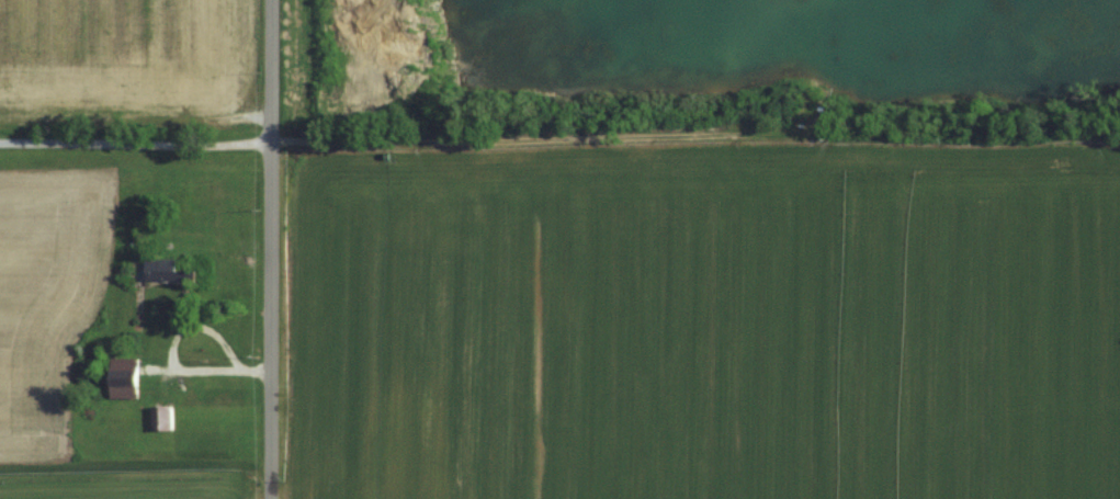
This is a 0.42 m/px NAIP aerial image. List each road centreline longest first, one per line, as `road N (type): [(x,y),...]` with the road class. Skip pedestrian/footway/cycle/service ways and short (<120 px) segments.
road 1 (tertiary): [(272,498),(273,0)]

